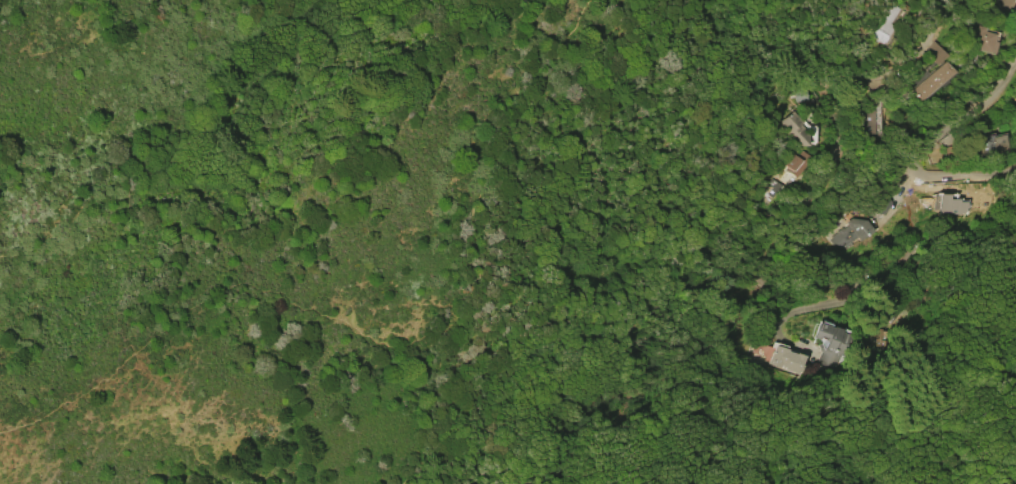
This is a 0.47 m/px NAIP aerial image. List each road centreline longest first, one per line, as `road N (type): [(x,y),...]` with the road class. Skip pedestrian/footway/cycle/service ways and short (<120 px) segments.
road 1 (residential): [(944,0),(949,18),(913,54),(844,90),(838,155),(756,306),(906,306)]
road 2 (residential): [(1015,55),(986,102),(911,178),(1015,171)]

